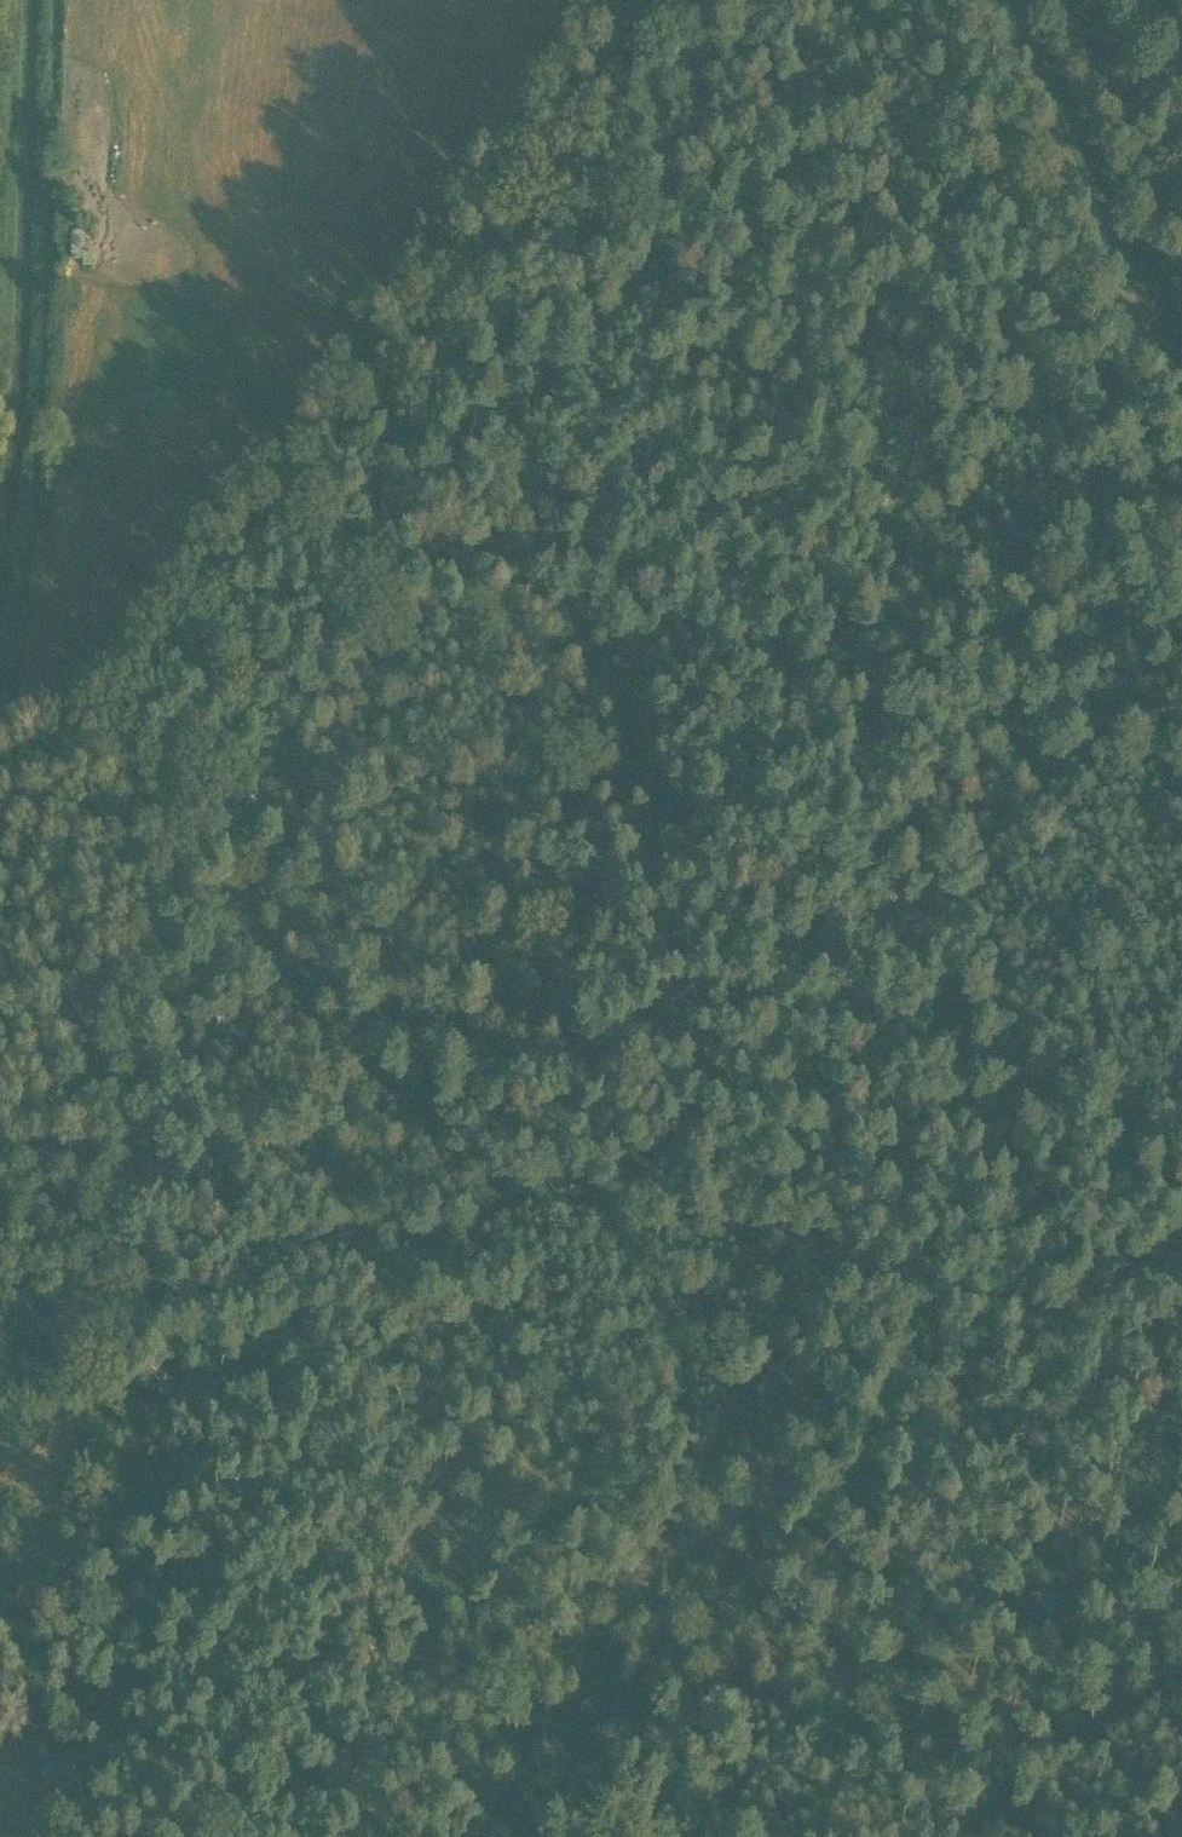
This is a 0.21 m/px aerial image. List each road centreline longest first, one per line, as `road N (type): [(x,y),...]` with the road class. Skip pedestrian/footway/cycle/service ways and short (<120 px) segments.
road 1 (track): [(116,1836),(1181,1259)]
road 2 (unclassified): [(1181,431),(989,0)]

